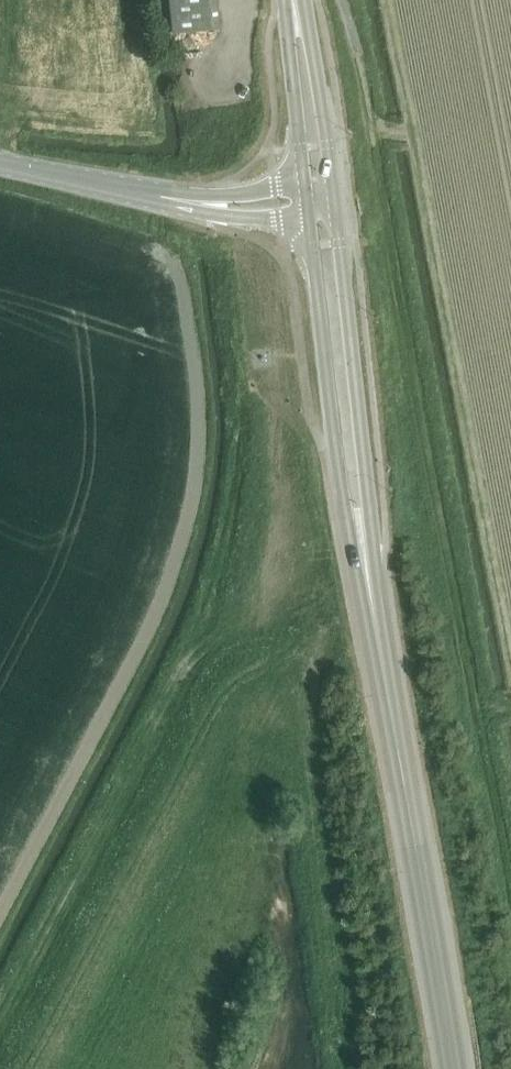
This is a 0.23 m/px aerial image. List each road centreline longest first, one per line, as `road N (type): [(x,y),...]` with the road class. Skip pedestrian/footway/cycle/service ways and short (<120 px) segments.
road 1 (tertiary): [(454,1068),(359,518),(320,197)]
road 2 (track): [(343,0),(375,117),(510,828)]
road 3 (track): [(347,1068),(303,712),(310,673),(326,651),(378,633)]
road 4 (unclassified): [(320,197),(216,206),(0,164)]
road 5 (tertiary): [(320,197),(294,0)]

